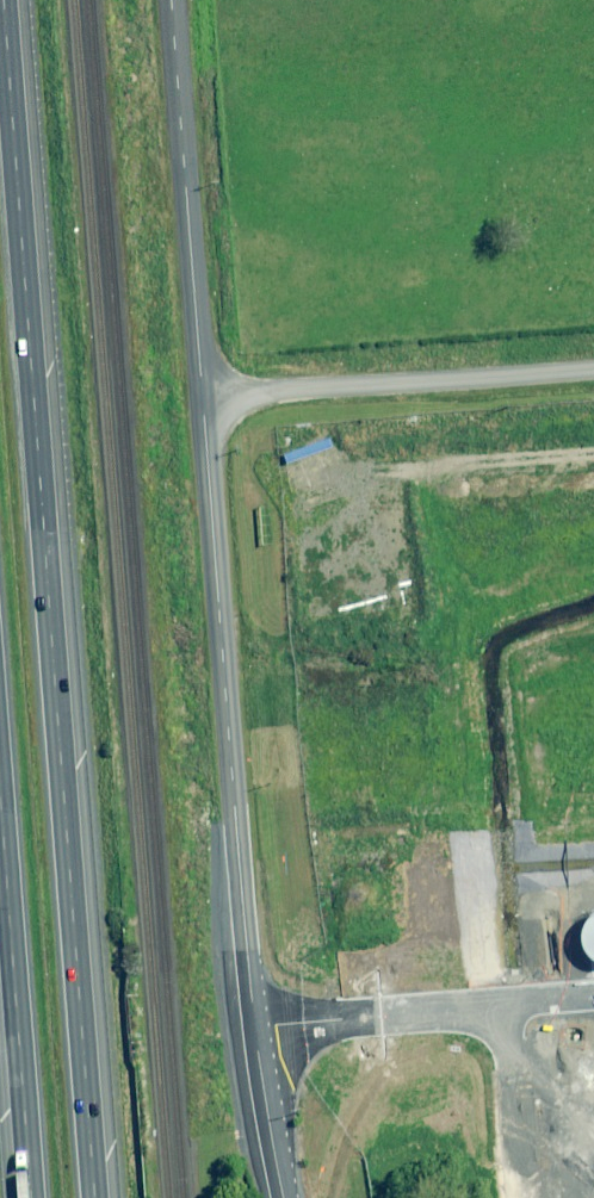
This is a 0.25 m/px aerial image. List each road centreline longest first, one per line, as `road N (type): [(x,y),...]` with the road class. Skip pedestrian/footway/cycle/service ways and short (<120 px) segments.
road 1 (motorway): [(1,0),(93,1197)]
road 2 (unclassified): [(203,400),(244,934),(283,1197)]
road 3 (unclassified): [(172,0),(203,400)]
road 4 (unclassified): [(203,400),(593,368)]
road 5 (motorway): [(24,1197),(0,830)]

